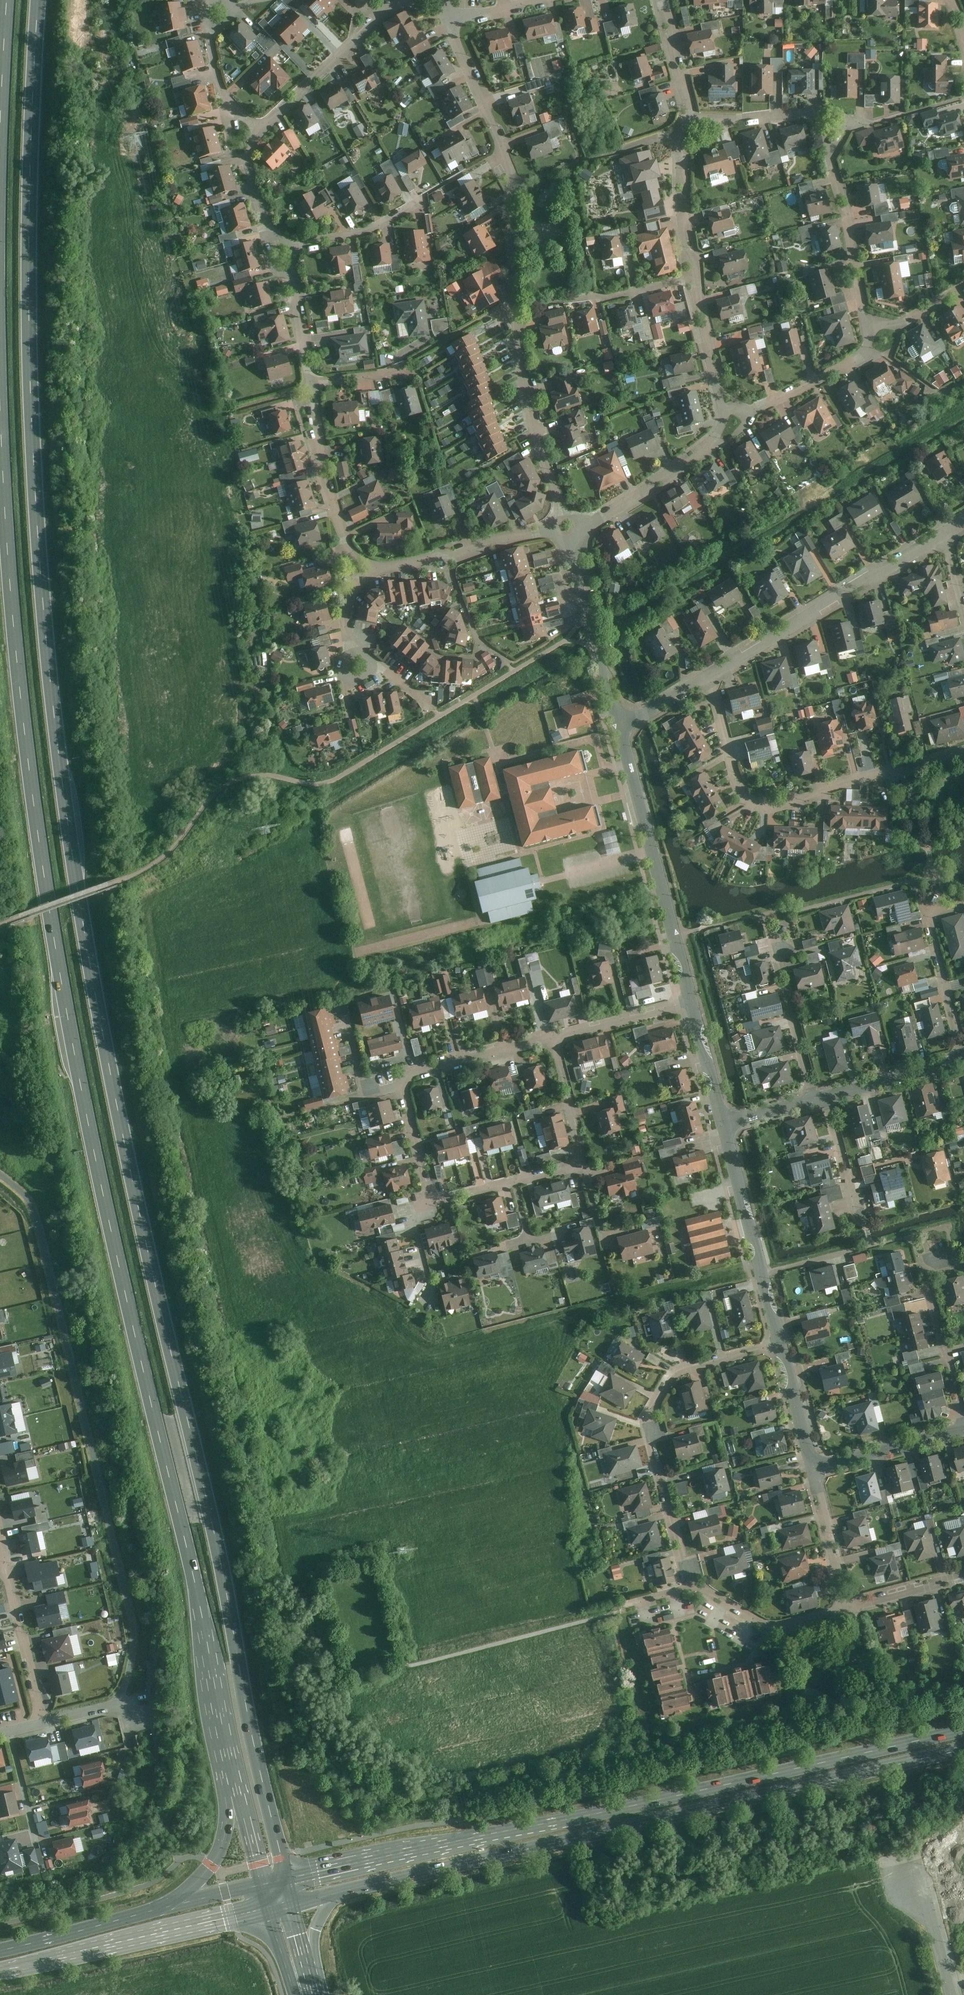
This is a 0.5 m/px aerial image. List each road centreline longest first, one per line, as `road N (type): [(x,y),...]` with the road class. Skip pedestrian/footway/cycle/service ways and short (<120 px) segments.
road 1 (motorway): [(281,1858),(114,1089),(69,829),(31,393),(39,0)]
road 2 (motorway): [(0,390),(16,646),(54,938),(100,1179),(192,1570)]
road 3 (tertiary): [(963,1729),(286,1880)]
road 4 (tertiary): [(331,1896),(963,1749)]
road 5 (residential): [(565,527),(518,343),(512,177),(451,22)]
road 6 (residential): [(555,1038),(582,1164),(431,1203),(401,1088),(415,1071)]
road 7 (residential): [(707,678),(740,786),(762,804),(784,805),(963,751)]
road 8 (residential): [(700,1588),(687,1580),(645,1418),(675,1370),(781,1342)]
road 9 (residential): [(621,727),(692,1001)]
road 10 (residential): [(946,530),(707,678)]
road 11 (secondary): [(0,1973),(270,1911)]
road 12 (motorway): [(192,1570),(239,1795)]
road 13 (residential): [(723,1122),(781,1342)]
road 14 (residential): [(722,411),(714,442),(685,464),(603,517),(565,527)]
road 15 (residential): [(410,0),(386,11),(259,133)]
road 16 (residential): [(313,384),(321,472),(349,545),(375,569)]
road 17 (residential): [(963,1422),(926,1270),(963,1260)]
road 18 (residential): [(375,569),(565,527)]
road 19 (residential): [(963,1058),(929,914),(963,904)]
road 20 (residential): [(868,328),(867,348),(854,360),(768,405),(722,411)]
road 21 (residential): [(690,117),(810,112),(829,162)]
road 22 (secondary): [(167,1907),(0,1949)]
road 23 (residential): [(829,162),(868,328)]
road 24 (residential): [(813,1100),(772,937)]
road 25 (residential): [(690,117),(678,134),(681,206),(696,278)]
road 26 (residential): [(43,1726),(5,1564)]
road 27 (residential): [(848,1608),(769,1626),(700,1588)]
road 28 (residential): [(812,1467),(963,1428)]
road 29 (residential): [(848,1608),(812,1467)]
road 30 (motorway): [(7,0),(0,144)]
road 31 (residential): [(415,1071),(555,1038)]
road 32 (residential): [(963,1061),(825,1097)]
road 33 (residential): [(291,248),(361,234),(423,200)]
road 34 (residential): [(555,1038),(692,1001)]
road 35 (residential): [(918,1860),(952,1994)]
road 36 (residential): [(291,248),(313,384)]
road 37 (motorway): [(239,1795),(216,1857),(167,1907)]
road 38 (residential): [(696,278),(722,411)]
road 39 (residential): [(781,1342),(812,1467)]
road 40 (residential): [(259,133),(249,167),(263,214),(291,248)]
road 41 (residential): [(825,1097),(859,1218)]
road 42 (residential): [(692,1001),(723,1122)]
road 43 (residential): [(259,133),(221,89),(211,23)]
road 44 (residential): [(663,0),(690,117)]
road 45 (residential): [(963,1575),(848,1608)]

